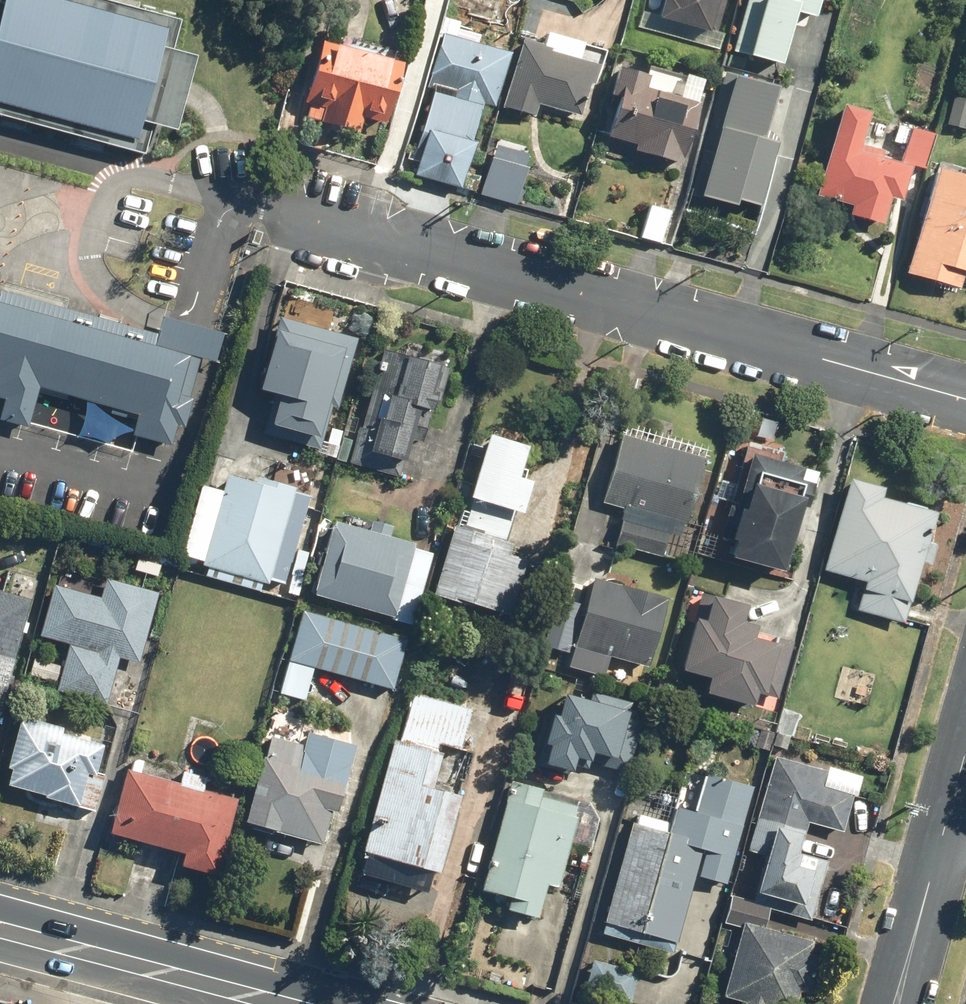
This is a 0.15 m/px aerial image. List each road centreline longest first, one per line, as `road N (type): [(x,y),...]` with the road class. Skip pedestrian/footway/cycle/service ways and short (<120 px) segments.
road 1 (residential): [(289,213),(965,399)]
road 2 (primary): [(279,1003),(0,930)]
road 3 (residential): [(965,748),(894,1003)]

